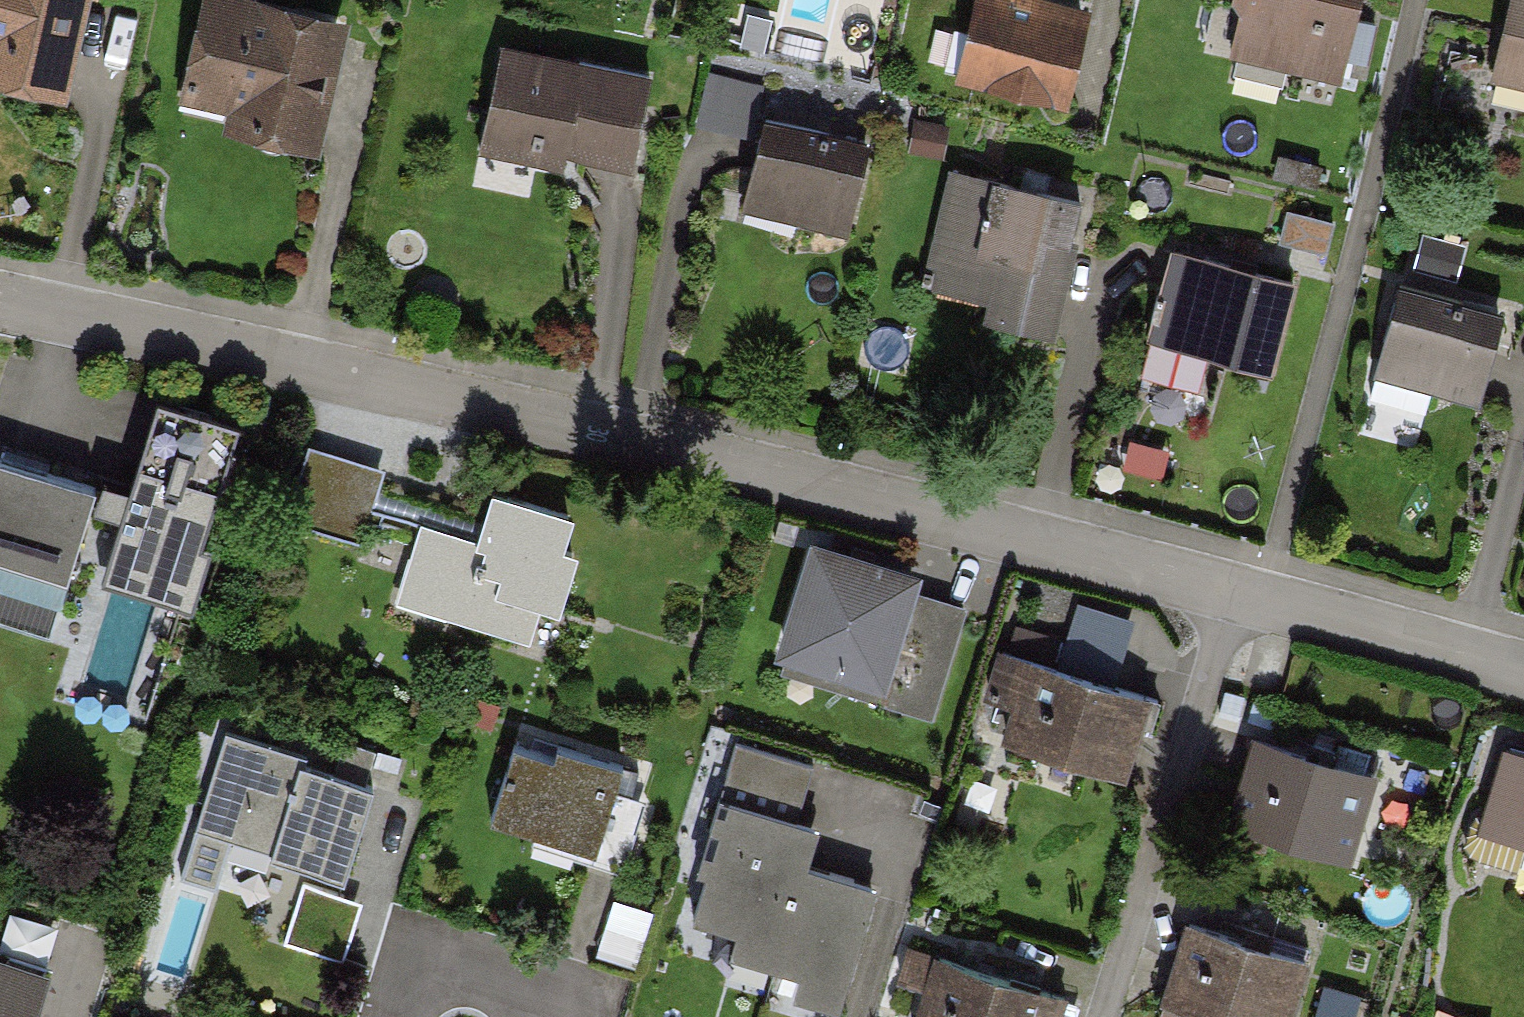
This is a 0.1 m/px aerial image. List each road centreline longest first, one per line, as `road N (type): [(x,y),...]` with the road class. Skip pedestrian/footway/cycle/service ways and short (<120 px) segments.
road 1 (residential): [(1237,591),(356,374),(0,300)]
road 2 (residential): [(1237,591),(1105,1016)]
road 3 (residential): [(1523,673),(1237,591)]

